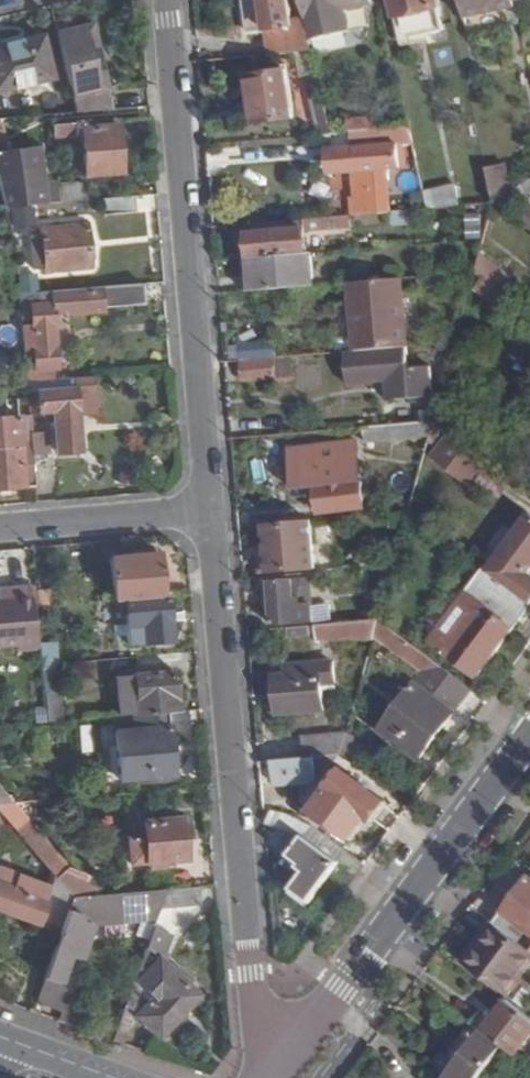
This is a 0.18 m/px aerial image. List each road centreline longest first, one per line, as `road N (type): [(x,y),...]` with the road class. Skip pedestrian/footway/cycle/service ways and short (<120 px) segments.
road 1 (residential): [(284,1022),(251,975),(211,512)]
road 2 (residential): [(211,512),(167,0)]
road 3 (residential): [(529,736),(345,988),(284,1022)]
road 4 (residential): [(0,530),(211,512)]

